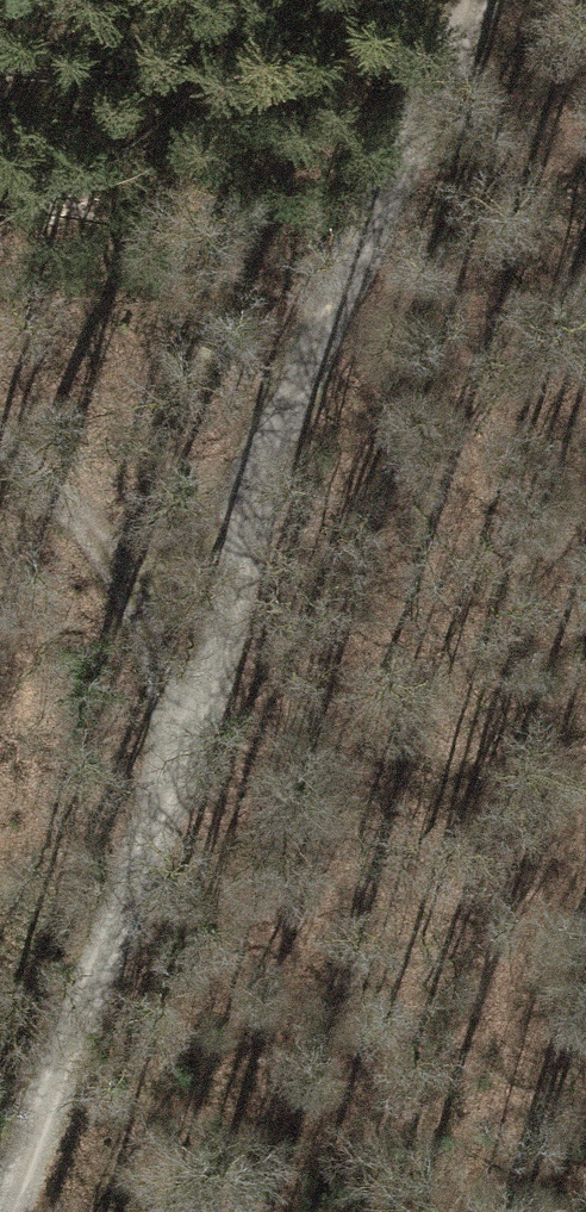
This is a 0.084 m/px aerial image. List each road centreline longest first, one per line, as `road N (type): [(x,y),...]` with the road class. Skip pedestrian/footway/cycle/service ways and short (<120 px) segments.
road 1 (track): [(487,0),(270,442),(171,768),(9,1211)]
road 2 (track): [(0,459),(87,536),(191,518),(270,442)]
road 3 (track): [(87,536),(140,632),(171,768)]

